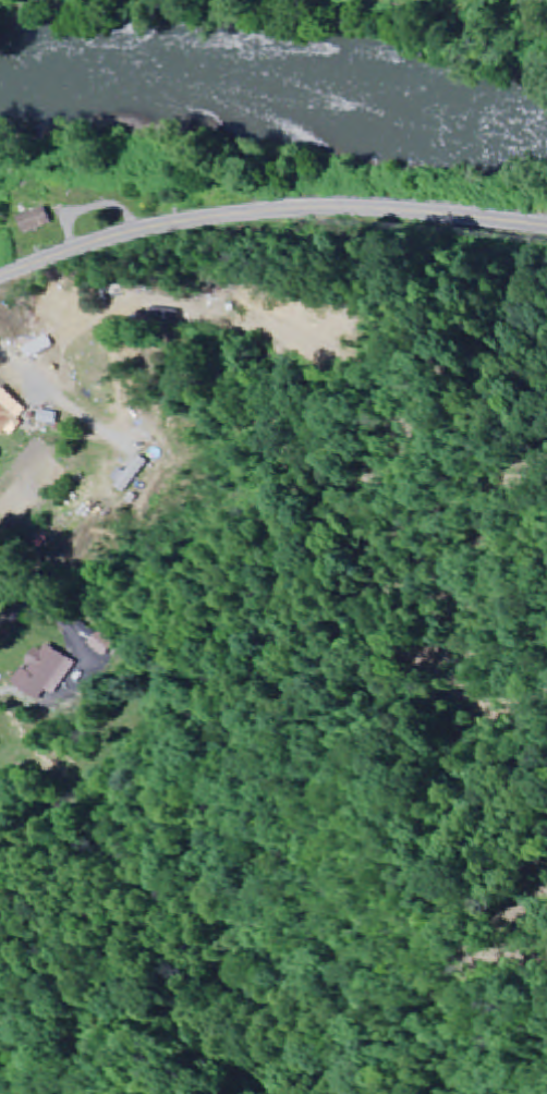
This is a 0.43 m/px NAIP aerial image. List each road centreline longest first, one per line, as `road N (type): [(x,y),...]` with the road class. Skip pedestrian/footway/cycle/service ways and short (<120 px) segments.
road 1 (secondary): [(0,275),(154,224),(258,210),(327,205),(546,225)]
road 2 (residential): [(0,992),(136,987),(376,1049)]

